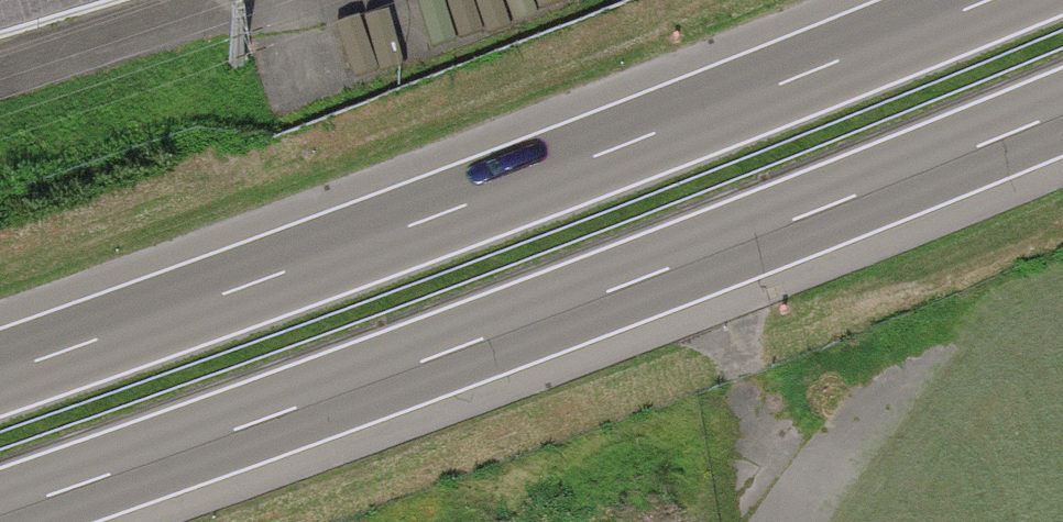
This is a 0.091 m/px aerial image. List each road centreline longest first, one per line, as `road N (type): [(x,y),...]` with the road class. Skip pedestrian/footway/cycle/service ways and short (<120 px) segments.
road 1 (motorway): [(0,511),(492,337),(1062,111)]
road 2 (motorway): [(991,0),(0,375)]
road 3 (residential): [(777,521),(855,413)]

